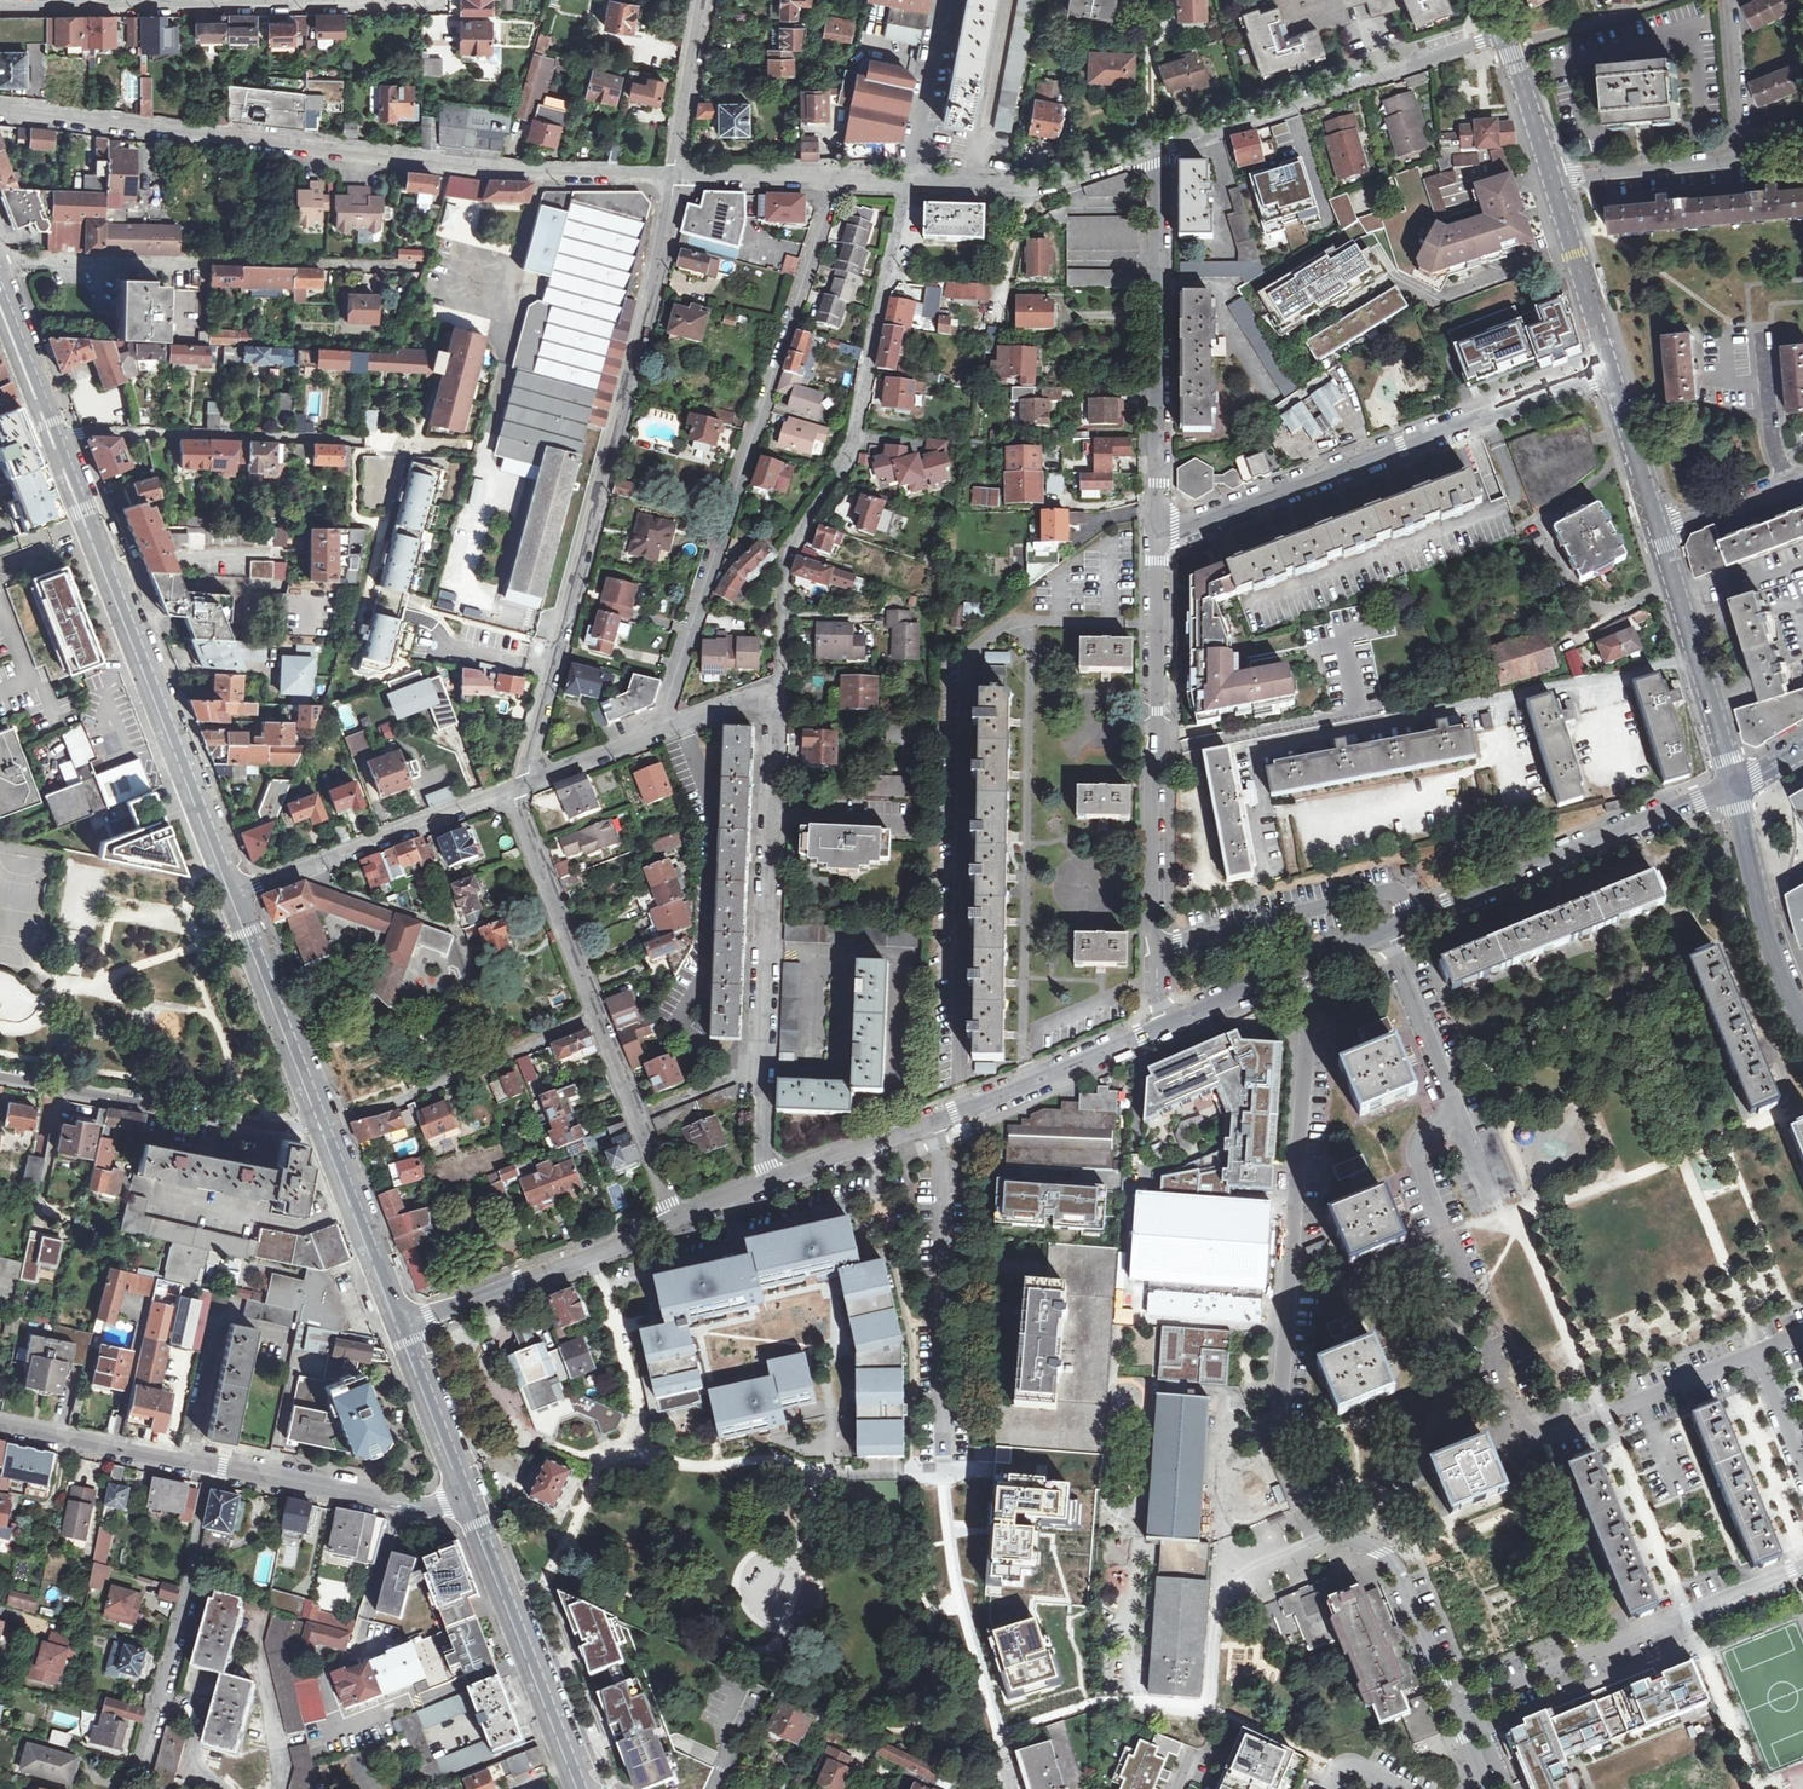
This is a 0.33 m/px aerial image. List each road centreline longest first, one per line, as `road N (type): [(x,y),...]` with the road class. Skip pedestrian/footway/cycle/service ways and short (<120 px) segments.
road 1 (residential): [(1384,936),(1456,1116),(1422,1135),(1416,1158),(1526,1428),(1550,1437),(1758,1354)]
road 2 (residential): [(674,177),(541,174),(0,113)]
road 3 (secondary): [(240,894),(0,280)]
road 4 (residential): [(520,786),(661,259),(674,177)]
road 5 (residential): [(1159,532),(1160,751),(1148,773),(1149,923),(1169,1026)]
road 6 (residential): [(766,1181),(779,687)]
road 7 (residential): [(1159,532),(1611,367)]
road 8 (residential): [(1280,1442),(1308,1035),(1307,1006),(1293,974)]
road 9 (residential): [(1154,148),(1159,532)]
road 10 (residential): [(1733,787),(1384,936)]
road 11 (residential): [(1802,1566),(1454,1707)]
road 12 (residential): [(1504,34),(1154,148)]
road 13 (residential): [(945,1472),(941,1125)]
road 14 (residential): [(344,0),(0,10)]
road 15 (residential): [(207,1465),(187,1591),(135,1788)]
road 16 (residential): [(327,1124),(288,1127),(0,1082)]
road 17 (residential): [(834,180),(1027,189),(1154,148)]
road 18 (secondary): [(586,1788),(475,1502)]
road 19 (residential): [(240,894),(520,786)]
road 20 (residential): [(327,1124),(381,1110),(596,1011)]
road 21 (residential): [(674,1219),(406,1328)]
road 22 (residential): [(520,786),(779,687)]
road 23 (residential): [(475,1502),(425,1508),(207,1465)]
road 24 (tertiary): [(1733,787),(1659,531)]
road 25 (residential): [(1169,1026),(941,1125)]
road 26 (secondary): [(327,1124),(240,894)]
road 27 (tertiary): [(1802,1015),(1769,942),(1733,787)]
road 28 (residential): [(596,1011),(520,808),(520,786)]
road 29 (residential): [(674,1219),(596,1011)]
road 30 (secondary): [(406,1328),(327,1124)]
road 31 (residential): [(207,1465),(0,1426)]
road 32 (tertiary): [(1611,367),(1550,175)]
road 33 (secondary): [(475,1502),(406,1328)]
road 34 (residential): [(941,1125),(766,1181)]
road 35 (residential): [(1550,175),(1730,158)]
road 36 (residential): [(674,177),(704,0)]
road 37 (tertiary): [(1659,531),(1611,367)]
road 38 (residential): [(1386,1557),(1294,1504),(1280,1442)]
road 39 (residential): [(1454,1707),(1386,1557)]
road 40 (residential): [(1731,0),(1742,147),(1730,158)]
road 41 (residential): [(834,180),(674,177)]
road 42 (residential): [(1659,531),(1802,476)]
road 43 (tertiary): [(1550,175),(1504,34)]
road 44 (residential): [(1293,974),(1169,1026)]

